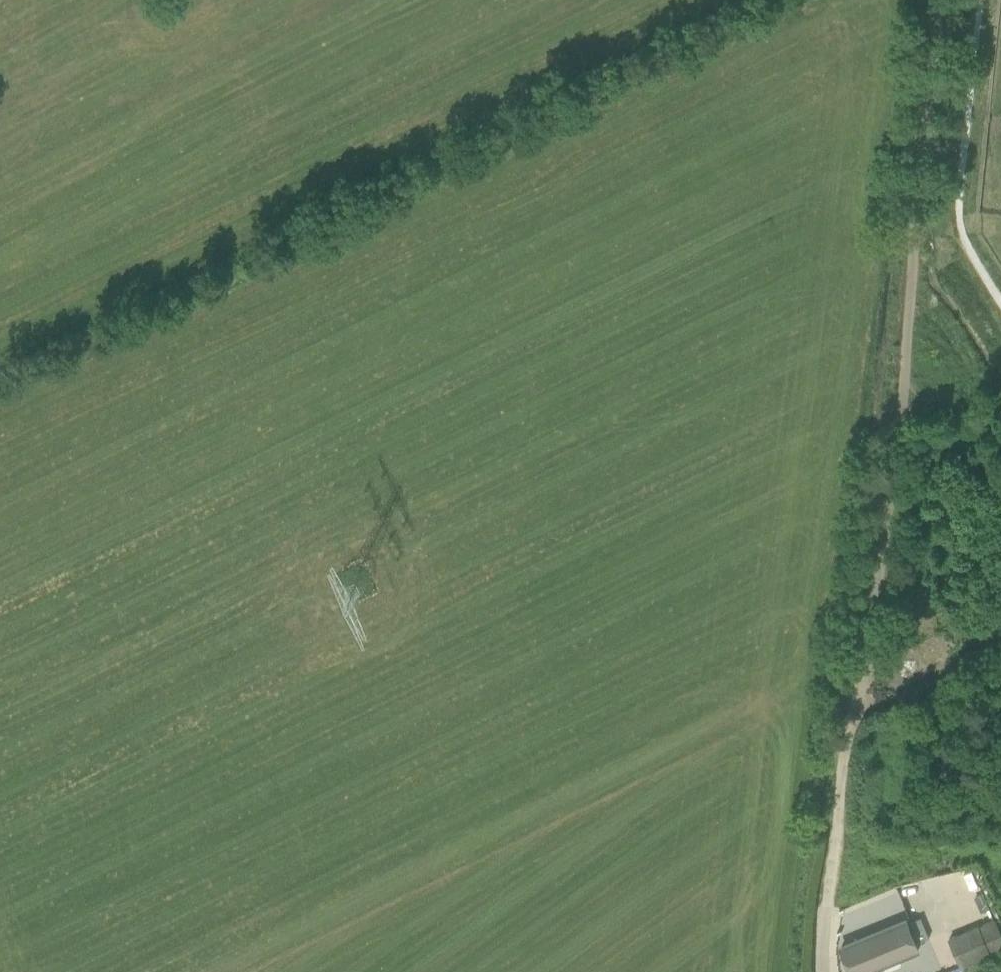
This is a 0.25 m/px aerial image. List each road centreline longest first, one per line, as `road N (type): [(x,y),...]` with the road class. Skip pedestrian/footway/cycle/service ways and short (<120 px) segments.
road 1 (track): [(1000,639),(855,724),(903,383)]
road 2 (track): [(903,383),(943,0)]
road 3 (residential): [(822,971),(855,724)]

